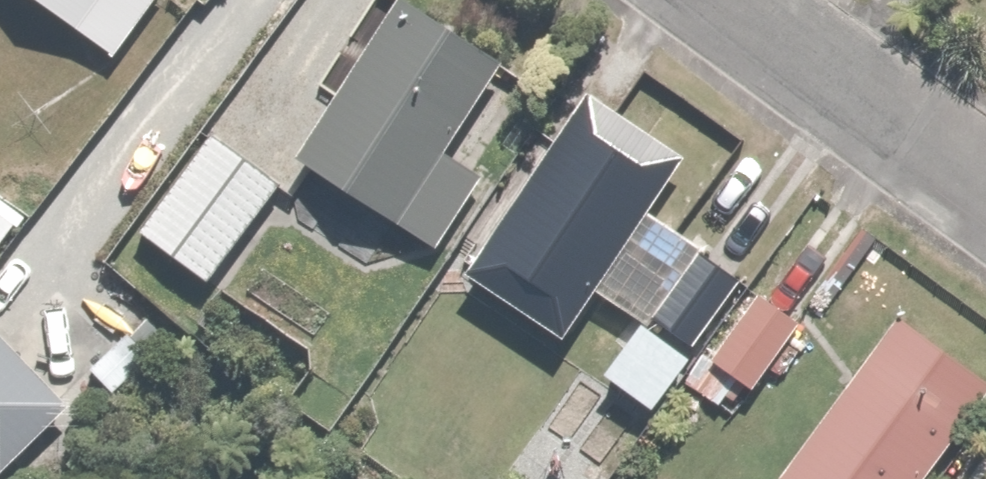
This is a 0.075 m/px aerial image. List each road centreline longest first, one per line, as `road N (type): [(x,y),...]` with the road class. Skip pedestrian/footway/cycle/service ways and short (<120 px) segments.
road 1 (residential): [(985,190),(727,0)]

